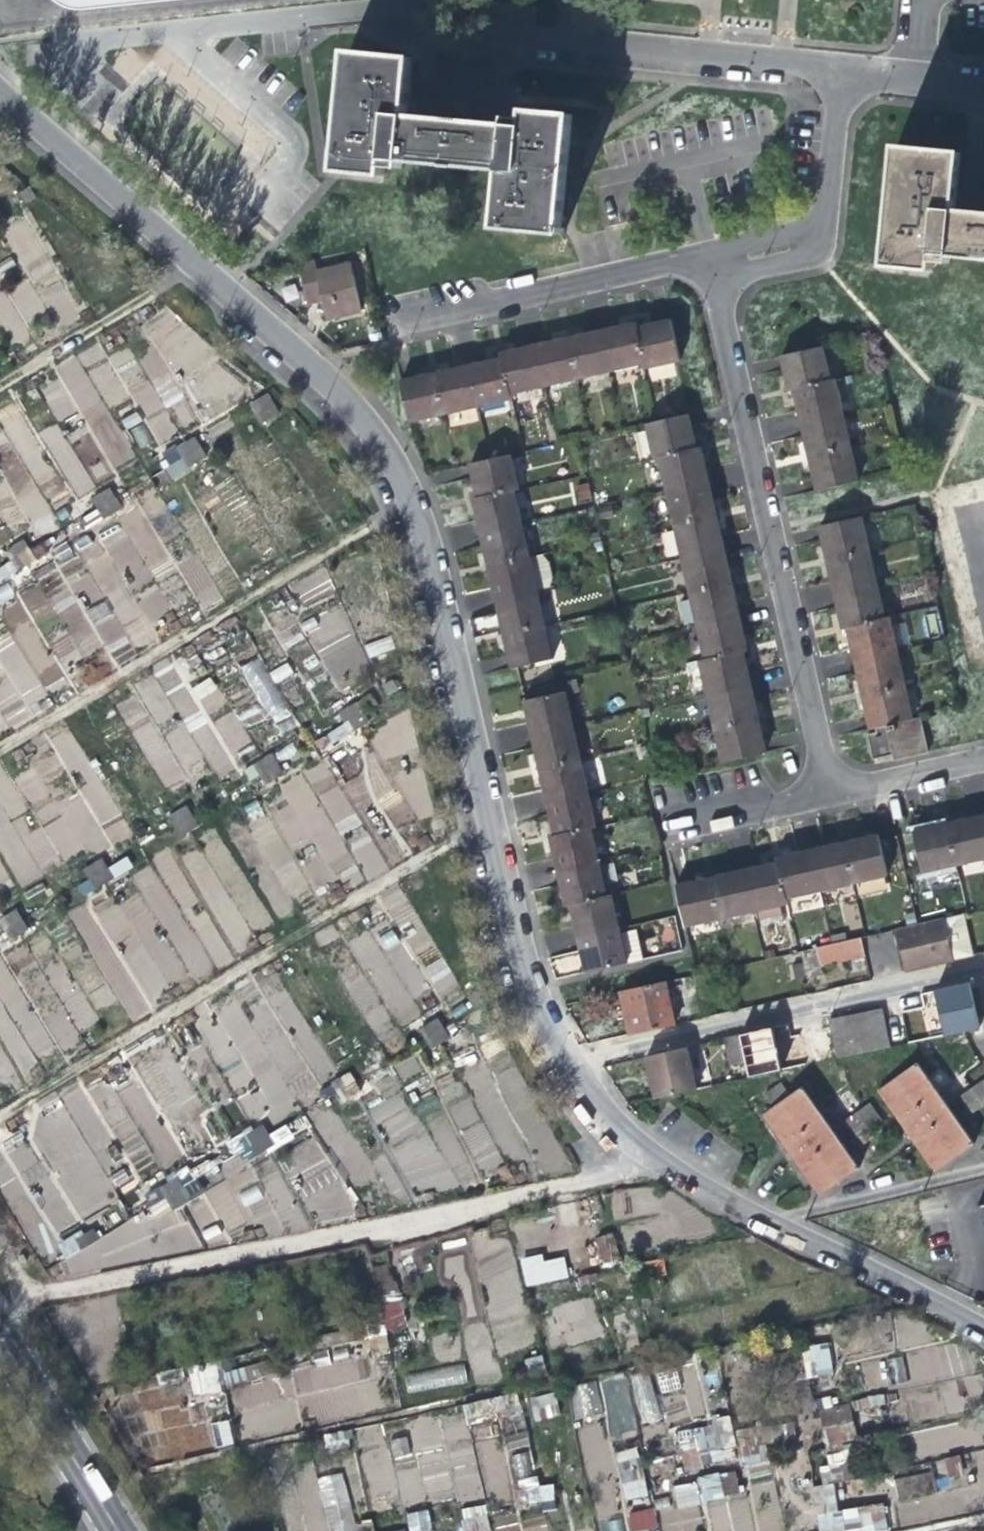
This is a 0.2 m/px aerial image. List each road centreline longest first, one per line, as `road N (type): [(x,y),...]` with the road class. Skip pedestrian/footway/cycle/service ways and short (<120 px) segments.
road 1 (residential): [(564,1055),(537,1014),(516,955),(413,535),(385,465),(308,363),(0,95)]
road 2 (residential): [(713,280),(824,791)]
road 3 (residential): [(983,960),(564,1055)]
road 4 (residential): [(389,317),(700,248)]
road 5 (residential): [(765,1218),(654,1155),(605,1117),(564,1055)]
road 6 (residential): [(580,47),(842,70)]
road 7 (residential): [(983,1330),(765,1218)]
road 8 (residential): [(765,1218),(983,1164)]
road 9 (tertiary): [(116,1530),(0,1339)]
road 10 (residential): [(661,825),(824,791)]
road 11 (residential): [(824,791),(983,755)]
road 12 (residential): [(842,70),(827,219)]
road 13 (residential): [(842,70),(983,83)]
road 14 (residential): [(713,280),(808,254),(827,219)]
road 15 (residential): [(827,219),(700,248)]

